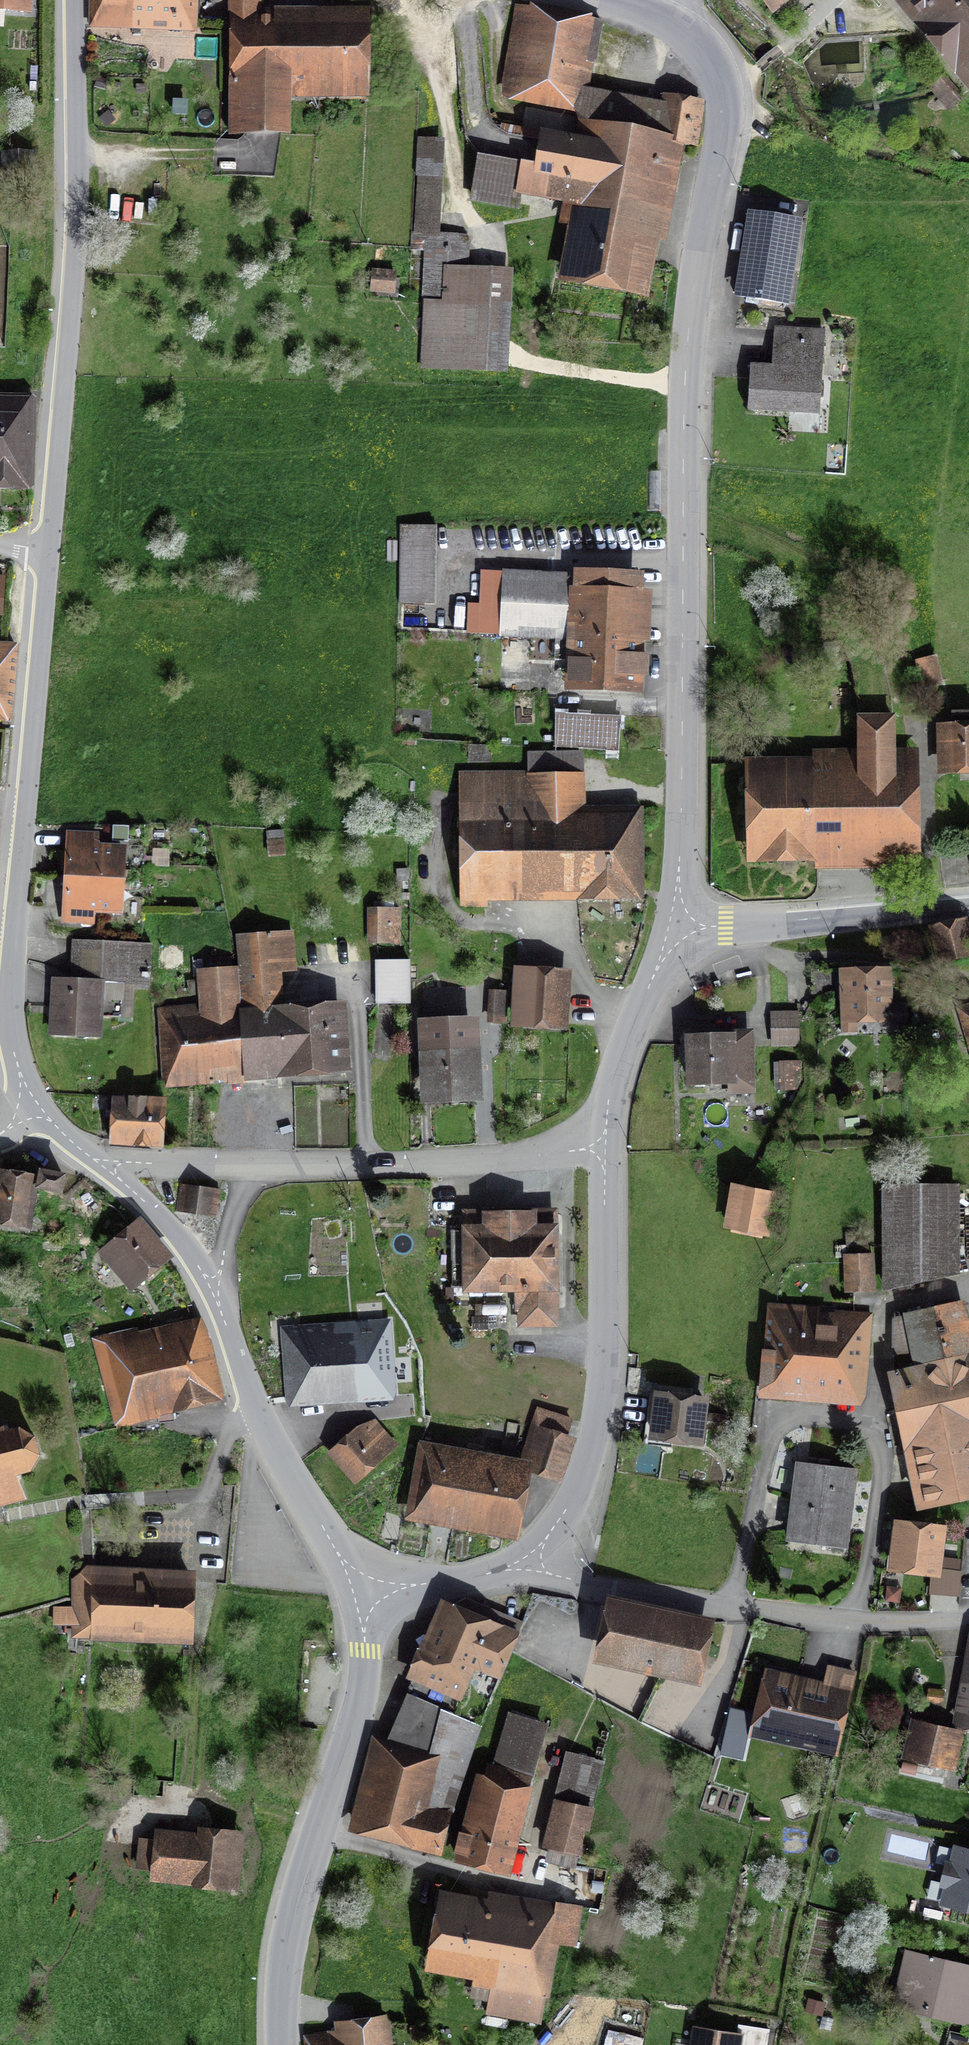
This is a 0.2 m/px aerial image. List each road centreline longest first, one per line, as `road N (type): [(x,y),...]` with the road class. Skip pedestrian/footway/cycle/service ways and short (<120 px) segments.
road 1 (tertiary): [(29,1103),(9,1053),(2,966),(69,258),(72,0)]
road 2 (residential): [(690,32),(715,66),(725,101),(685,387),(681,929)]
road 3 (tertiary): [(284,2044),(290,1930),(362,1689),(359,1604)]
road 4 (residential): [(968,1619),(799,1617),(526,1567)]
road 5 (tertiary): [(605,1153),(598,1414),(575,1493),(526,1567)]
road 6 (residential): [(605,1153),(245,1169)]
road 7 (tertiary): [(359,1604),(286,1472),(213,1296)]
road 8 (tertiary): [(681,929),(968,908)]
road 9 (tertiary): [(681,929),(623,1050),(605,1153)]
road 10 (tertiary): [(213,1296),(152,1214),(90,1163)]
road 11 (tertiary): [(526,1567),(359,1604)]
road 12 (residential): [(245,1169),(90,1163)]
road 13 (track): [(532,368),(685,387)]
road 14 (residential): [(245,1169),(213,1296)]

